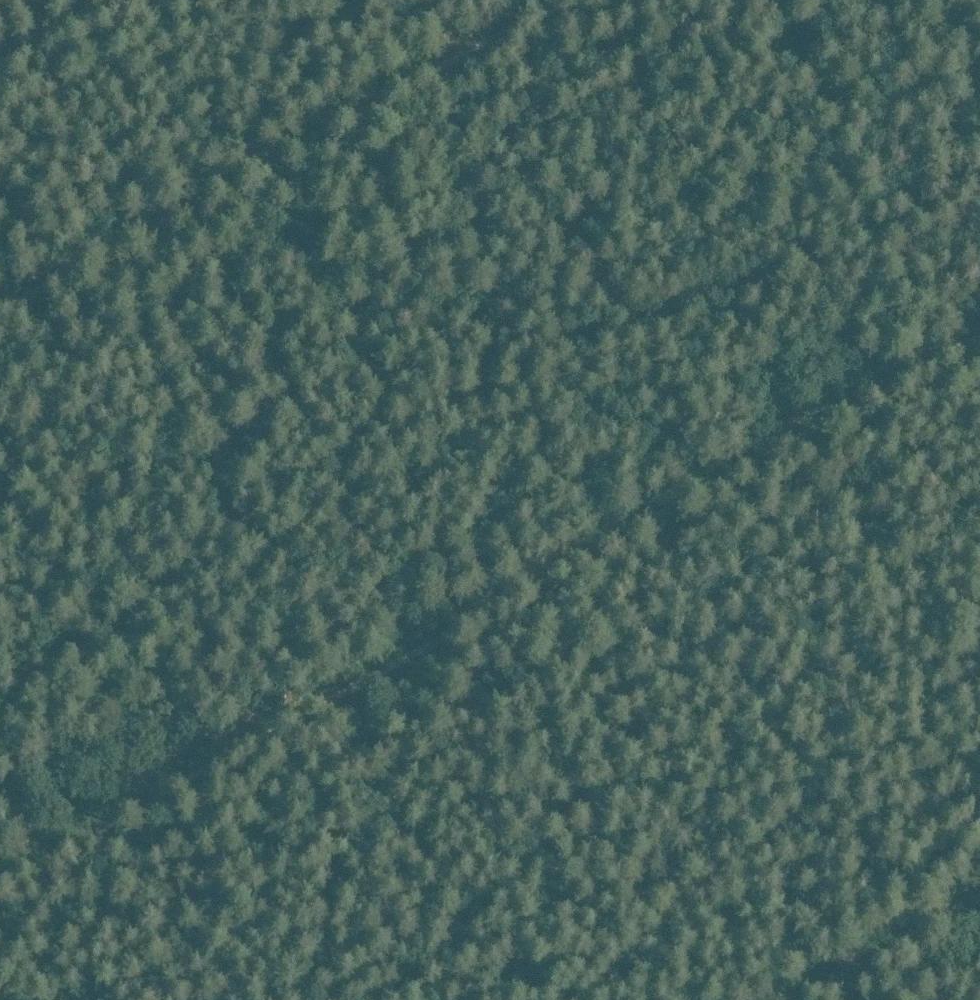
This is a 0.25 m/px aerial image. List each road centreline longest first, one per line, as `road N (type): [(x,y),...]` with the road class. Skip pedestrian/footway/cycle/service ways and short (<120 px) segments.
road 1 (track): [(0,885),(979,331)]
road 2 (track): [(556,0),(0,309)]
road 3 (track): [(979,869),(754,999)]

